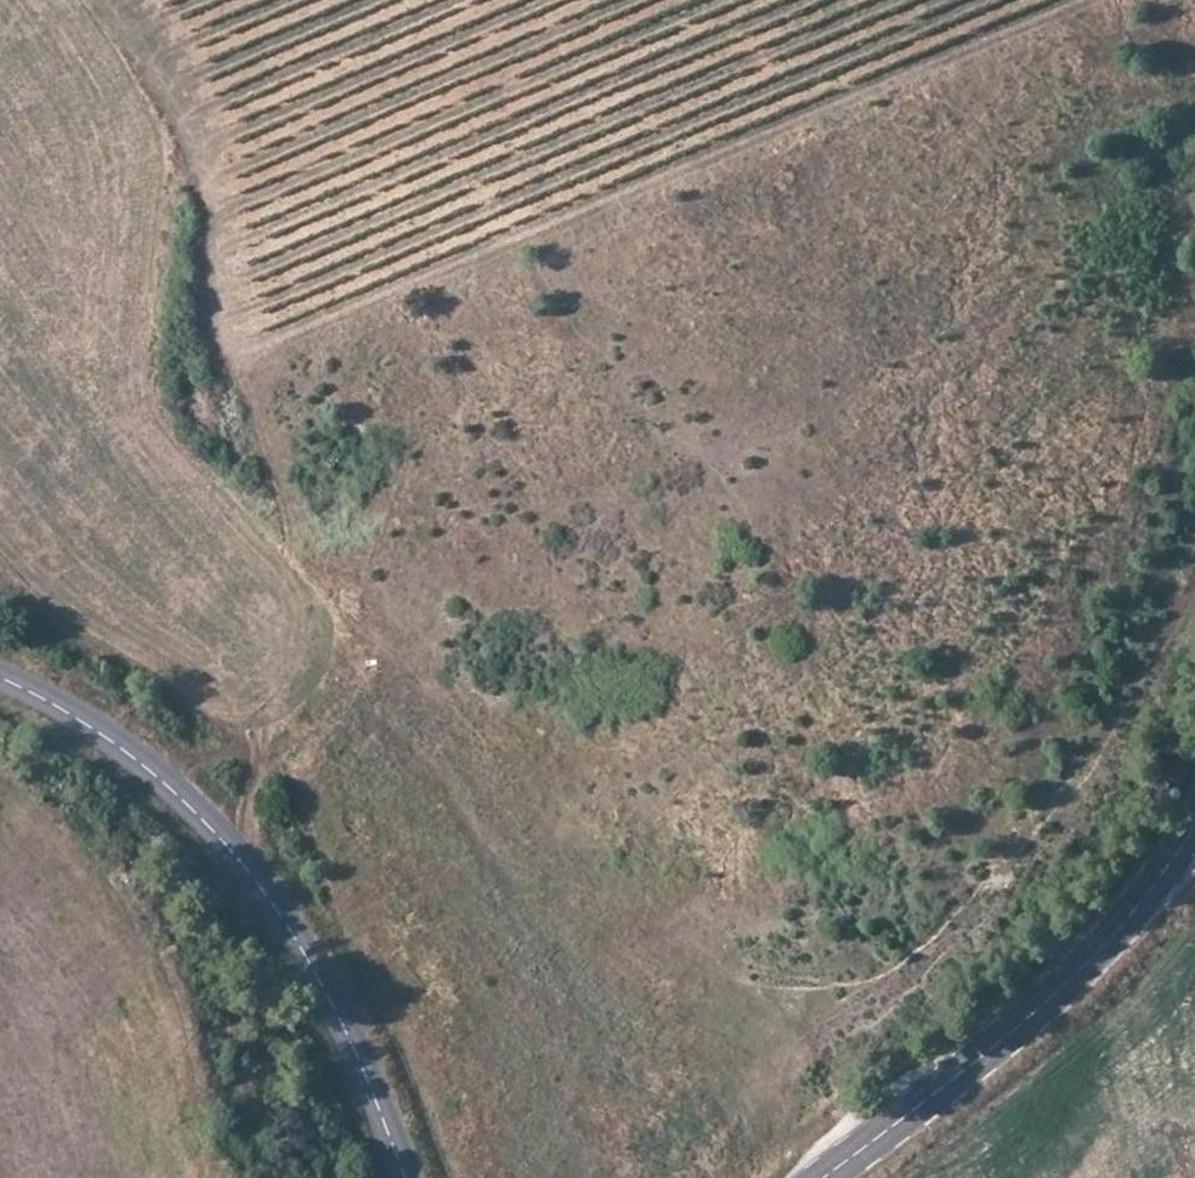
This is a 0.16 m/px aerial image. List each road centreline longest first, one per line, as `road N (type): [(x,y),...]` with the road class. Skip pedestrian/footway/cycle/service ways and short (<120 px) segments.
road 1 (tertiary): [(404,1177),(335,1000),(277,900),(195,803),(0,672)]
road 2 (tertiary): [(1194,828),(1137,910),(1055,998),(824,1177)]

